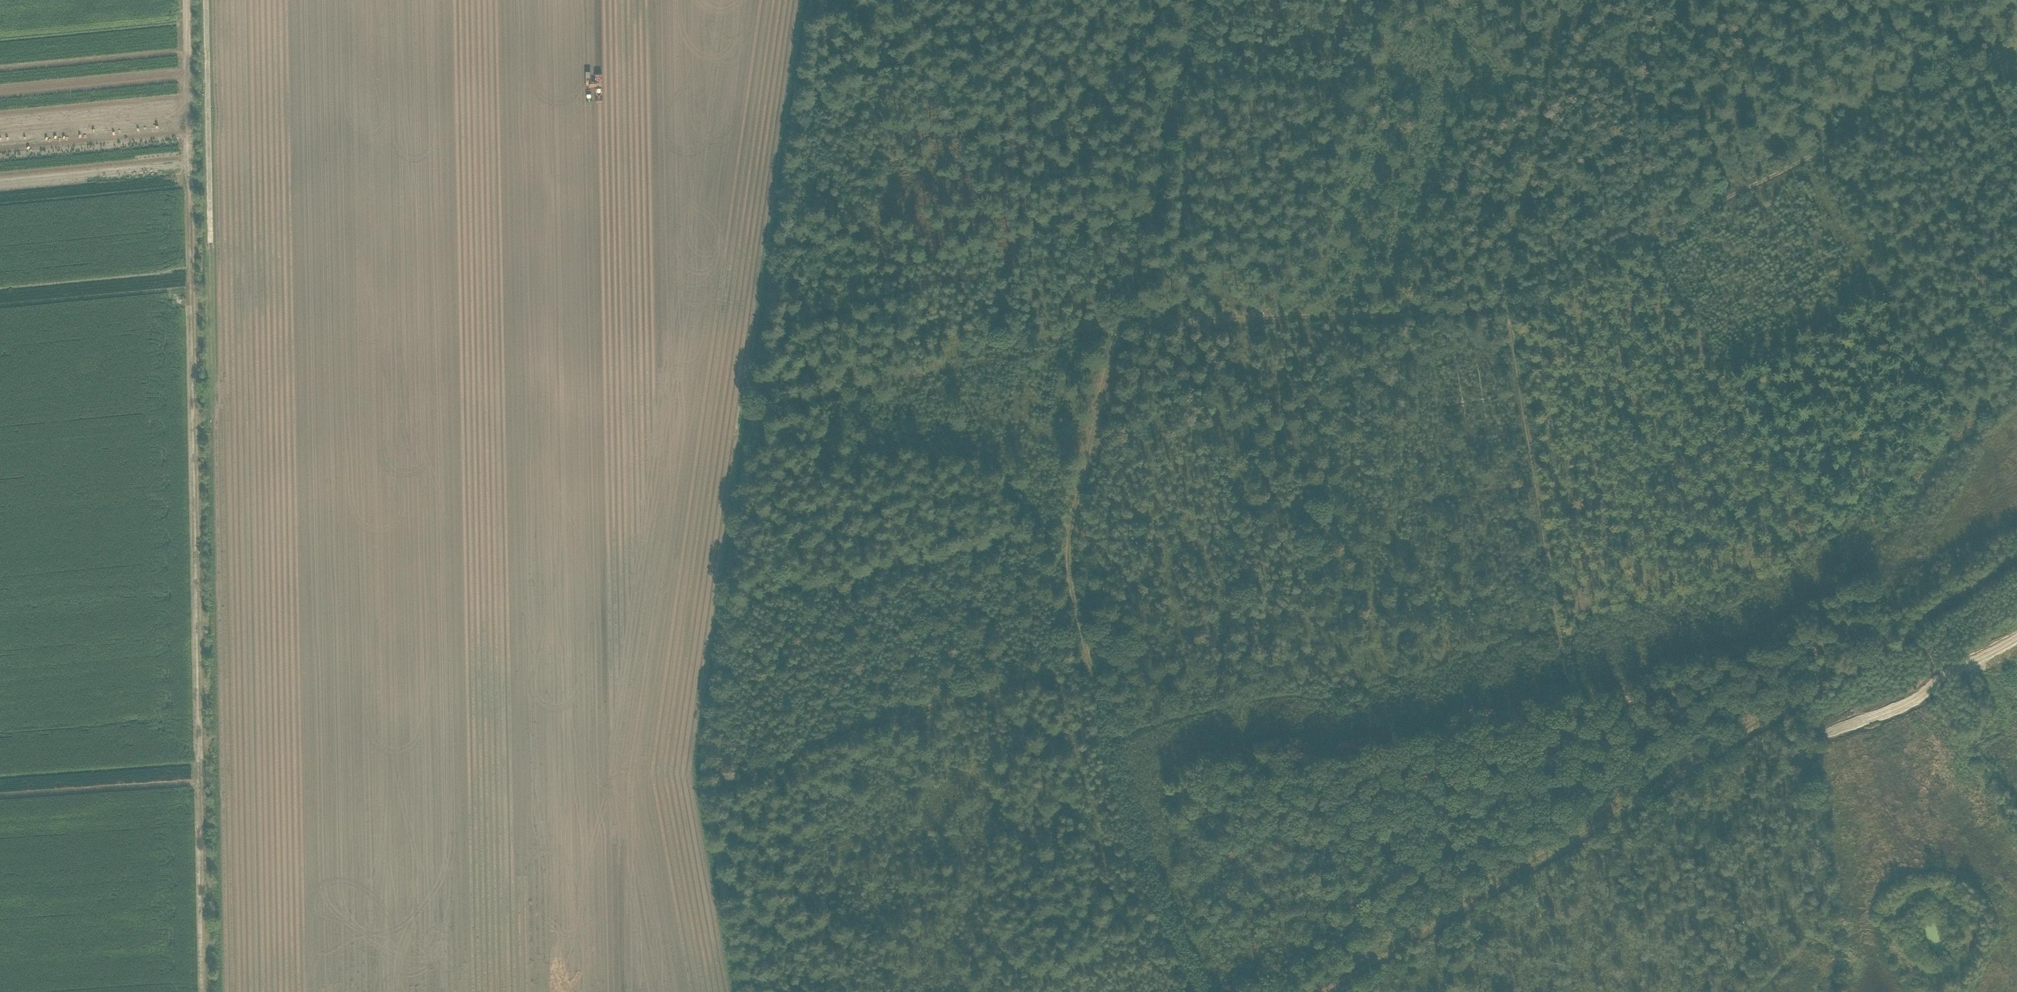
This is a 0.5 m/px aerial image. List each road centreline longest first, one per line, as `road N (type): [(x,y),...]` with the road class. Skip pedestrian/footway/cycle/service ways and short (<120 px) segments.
road 1 (track): [(1314,991),(2016,565)]
road 2 (track): [(1117,324),(1065,555),(1139,862),(1191,991)]
road 3 (track): [(218,627),(206,0)]
road 4 (track): [(1507,312),(2016,47)]
road 5 (track): [(1507,312),(1593,823)]
road 6 (track): [(1065,555),(1244,535),(1533,485)]
road 7 (track): [(1197,0),(1117,324)]

